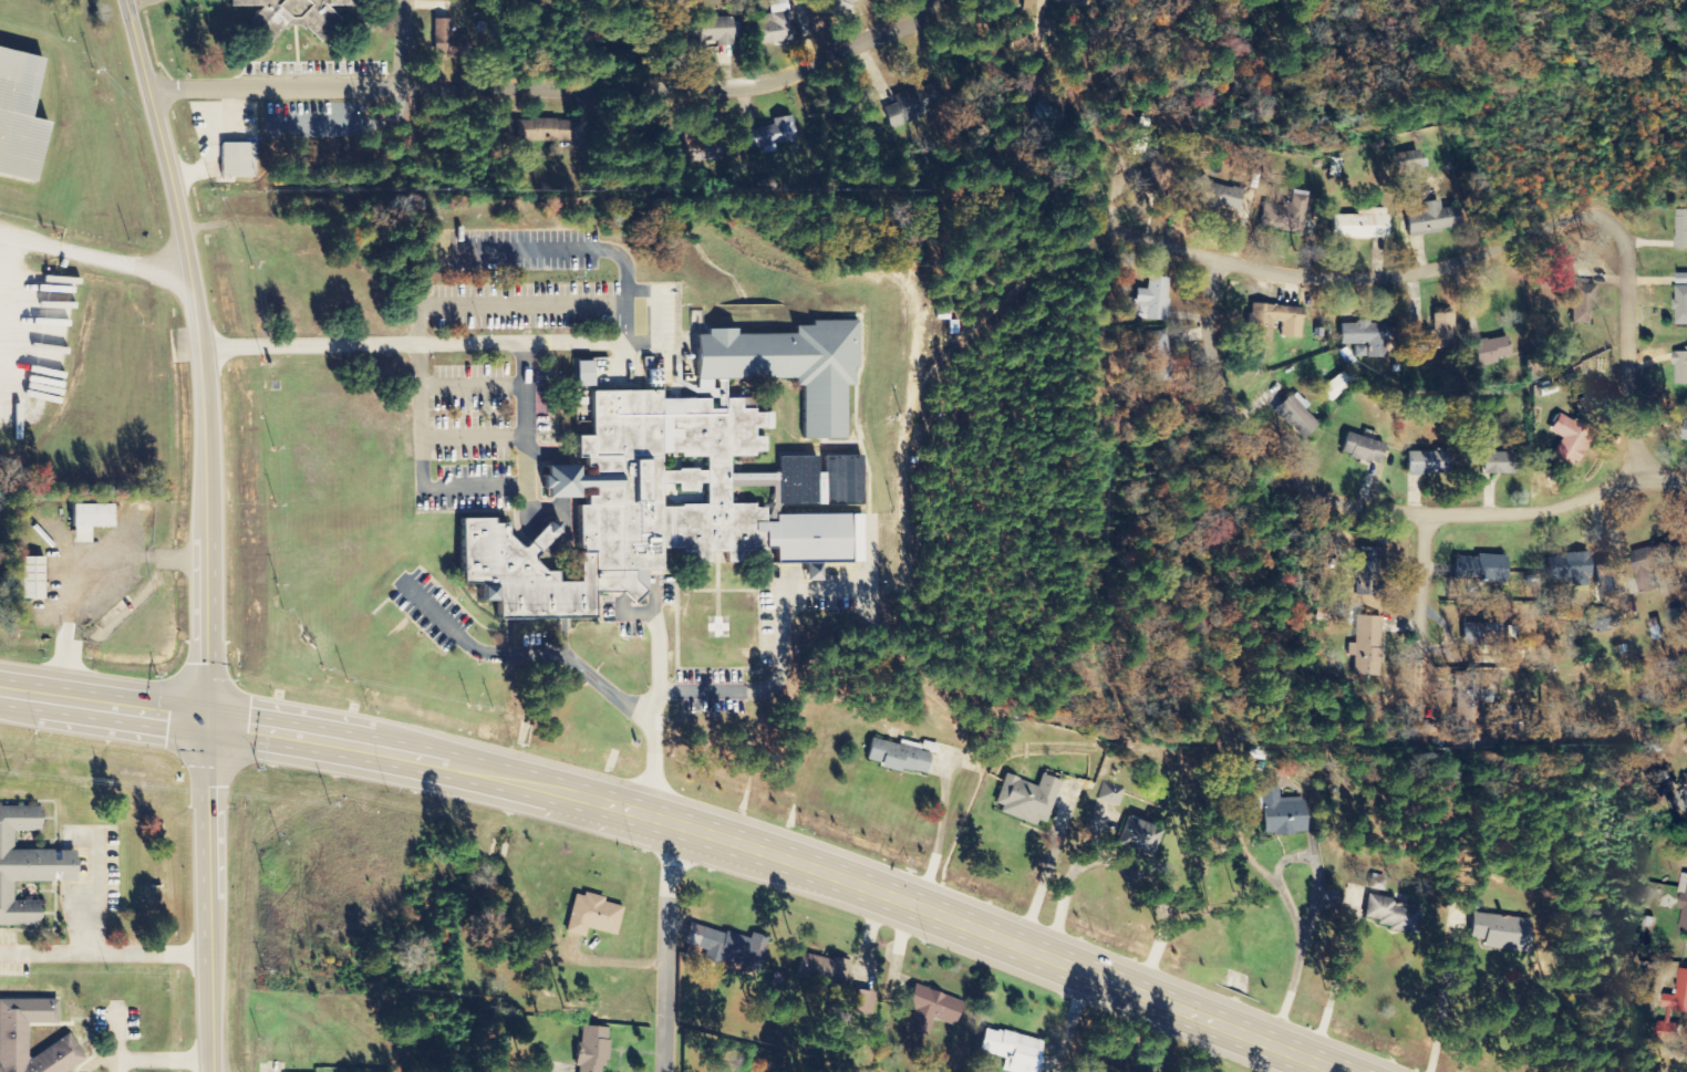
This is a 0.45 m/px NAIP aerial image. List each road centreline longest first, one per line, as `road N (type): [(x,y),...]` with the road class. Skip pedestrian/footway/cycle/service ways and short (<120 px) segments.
road 1 (primary): [(1338,1071),(847,881),(680,824),(385,751),(0,693)]
road 2 (tertiary): [(212,1071),(198,350),(179,211),(126,0)]
road 3 (residential): [(148,89),(731,89),(782,81),(903,24),(927,0)]
road 4 (residential): [(1686,484),(1643,479),(1532,513),(1426,514),(1345,504),(1305,489),(1269,464),(1221,392),(1208,350),(1212,259)]
road 5 (residential): [(1095,228),(1306,278),(1374,279),(1429,272),(1581,216),(1602,217)]
road 6 (residential): [(1643,479),(1626,391),(1621,243),(1602,217)]
road 7 (residential): [(680,824),(669,868),(665,1071)]
road 8 (residential): [(1417,746),(1426,514)]

